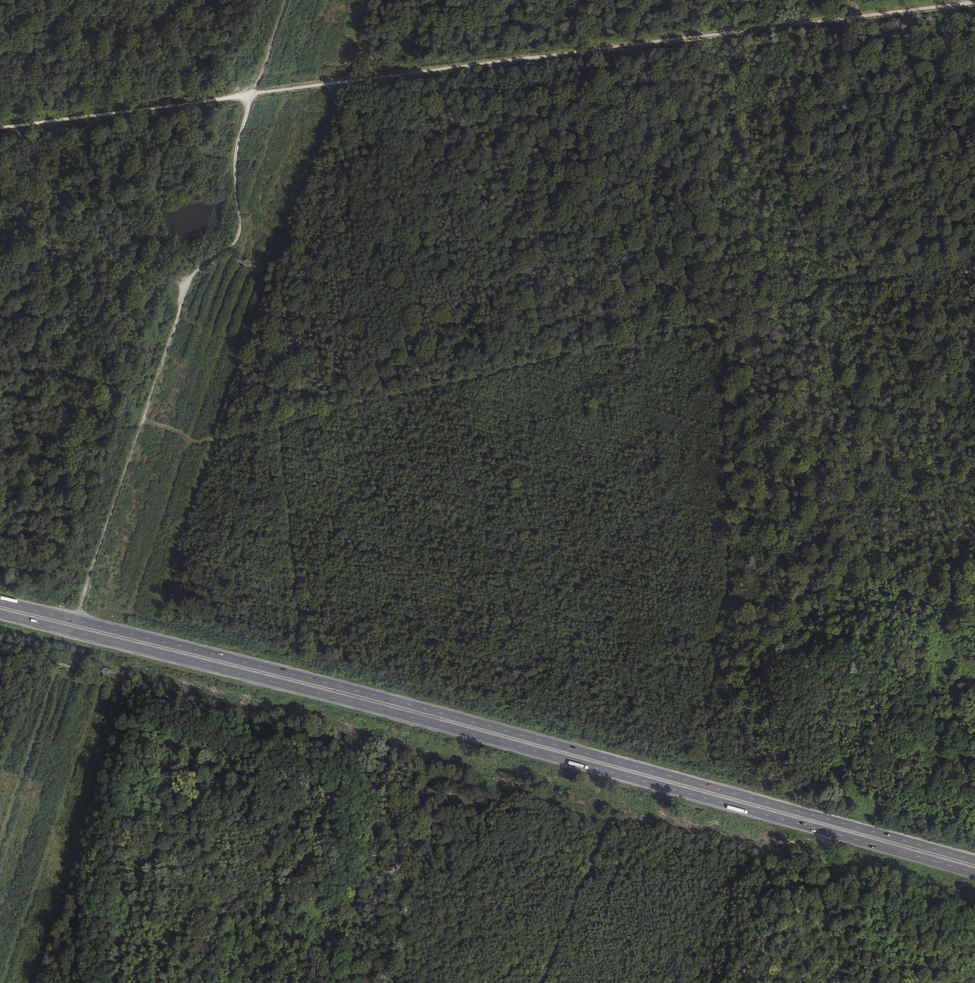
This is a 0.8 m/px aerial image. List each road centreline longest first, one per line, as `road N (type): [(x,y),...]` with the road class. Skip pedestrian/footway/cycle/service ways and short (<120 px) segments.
road 1 (trunk): [(0,614),(974,874)]
road 2 (trunk): [(974,860),(0,602)]
road 3 (track): [(0,131),(974,1)]
road 4 (track): [(143,423),(196,443),(974,260)]
road 5 (track): [(254,95),(239,142),(241,233),(180,290),(166,357),(77,621)]

